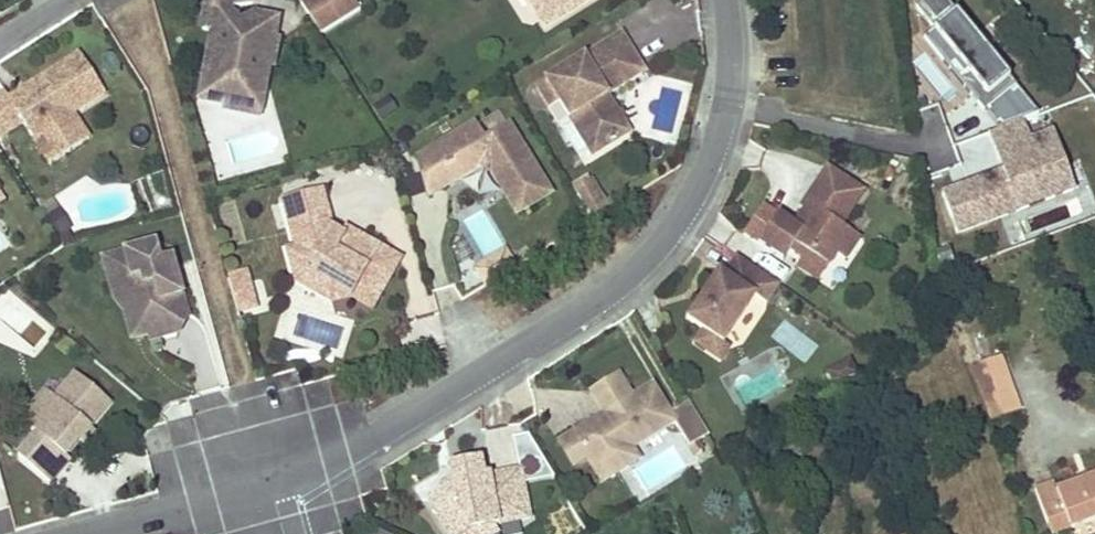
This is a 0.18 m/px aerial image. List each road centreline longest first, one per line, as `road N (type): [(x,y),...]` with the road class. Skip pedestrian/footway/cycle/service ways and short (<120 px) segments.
road 1 (residential): [(725,0),(729,68),(717,141),(692,198),(649,258),(614,288),(374,438),(270,475)]
road 2 (residential): [(270,475),(91,533)]

